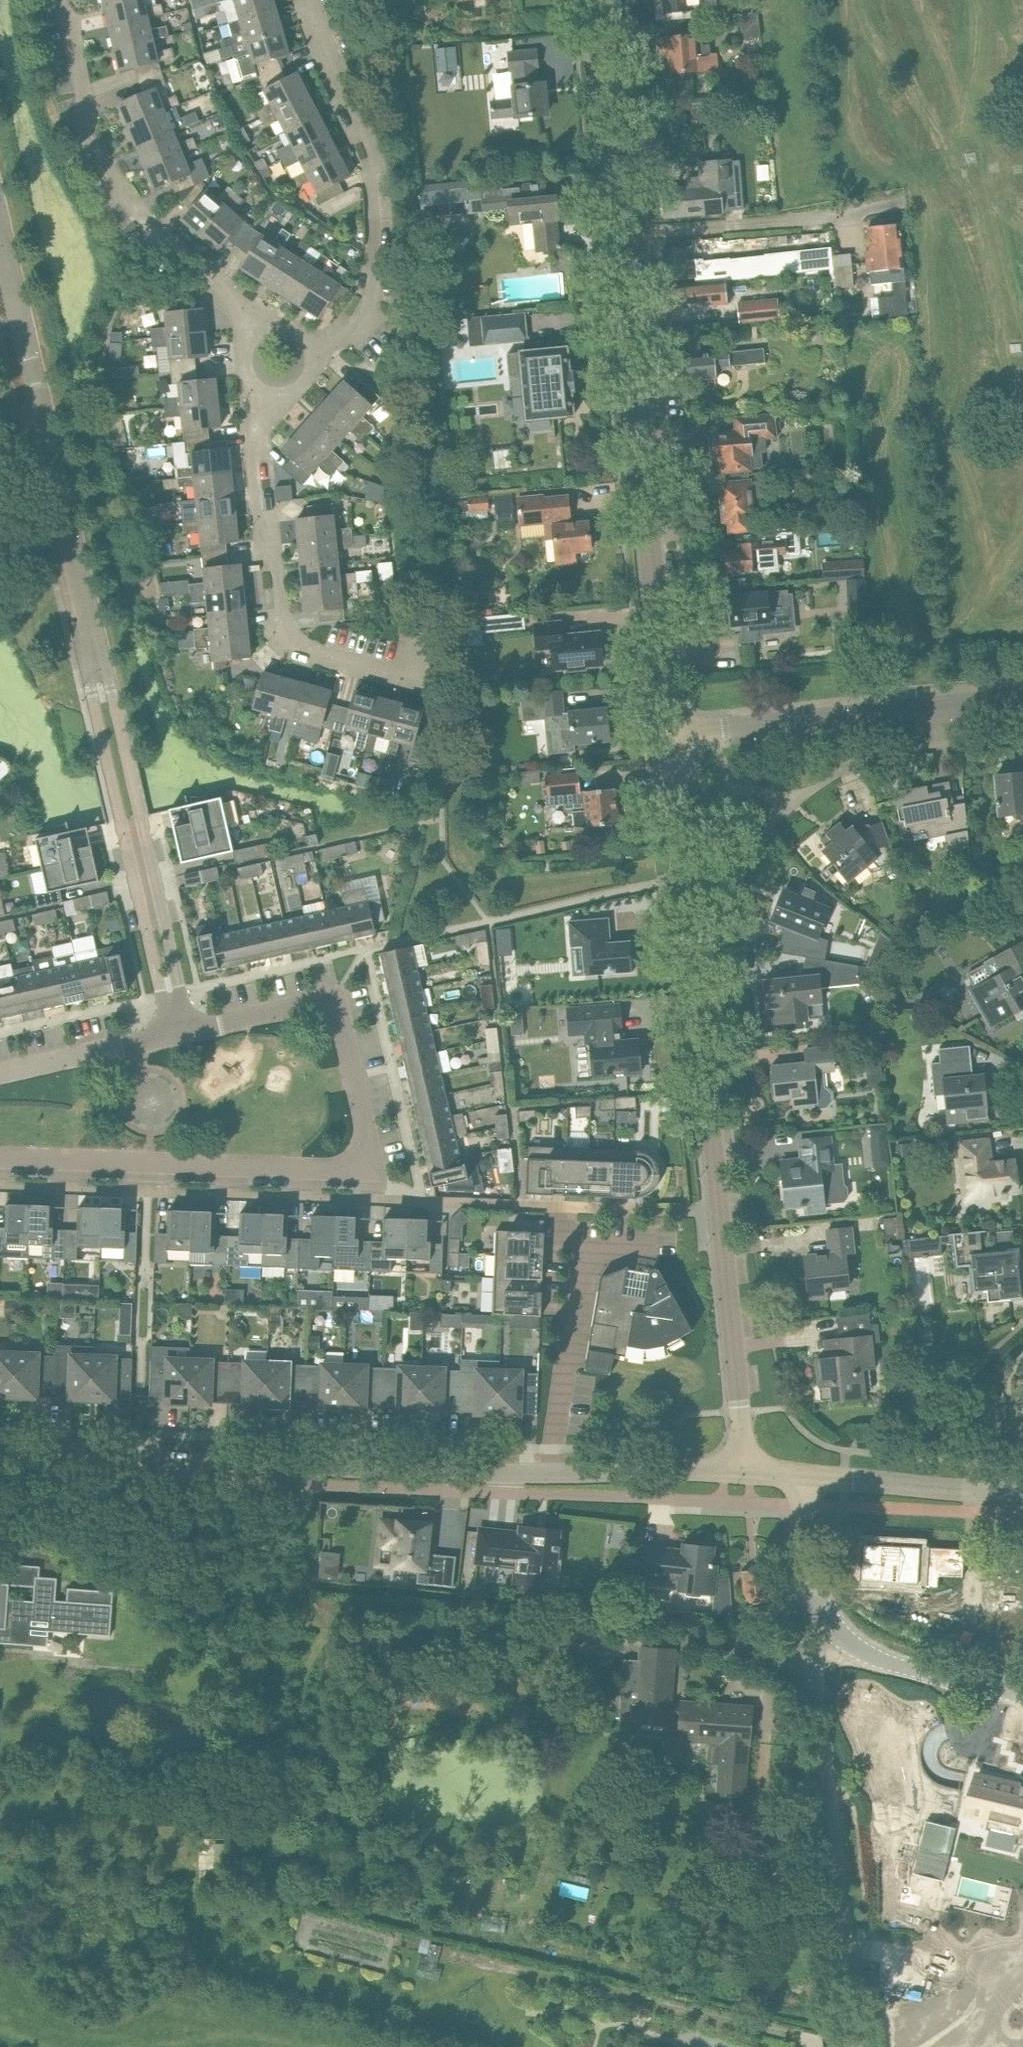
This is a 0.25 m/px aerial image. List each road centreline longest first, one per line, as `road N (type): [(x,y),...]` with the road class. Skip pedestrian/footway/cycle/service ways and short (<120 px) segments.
road 1 (residential): [(180,1032),(0,260)]
road 2 (residential): [(743,1474),(671,737)]
road 3 (residential): [(180,1032),(297,1006),(329,1008),(343,1031),(368,1142),(364,1158),(331,1169),(0,1157)]
road 4 (unclassified): [(0,1454),(552,1472)]
road 5 (residential): [(671,737),(622,233)]
road 6 (unclassified): [(855,2046),(817,1662),(839,1627)]
road 7 (residential): [(316,352),(355,323),(379,280),(379,231),(372,159),(305,0)]
road 8 (residential): [(250,315),(125,200),(93,147),(71,24),(56,0)]
road 9 (residential): [(417,679),(297,648),(280,628),(257,458),(261,409)]
road 10 (residential): [(671,737),(1022,699)]
road 11 (residential): [(552,1472),(582,1256),(650,1257)]
road 12 (residential): [(622,233),(830,216),(897,203)]
road 13 (residential): [(622,233),(598,0)]
road 14 (unclassified): [(806,1476),(1022,1489)]
road 15 (unclassified): [(1022,1698),(889,1662),(839,1627)]
road 16 (unclassified): [(552,1472),(743,1474)]
road 17 (residential): [(0,1073),(180,1032)]
road 18 (unclassified): [(839,1627),(802,1557),(806,1476)]

